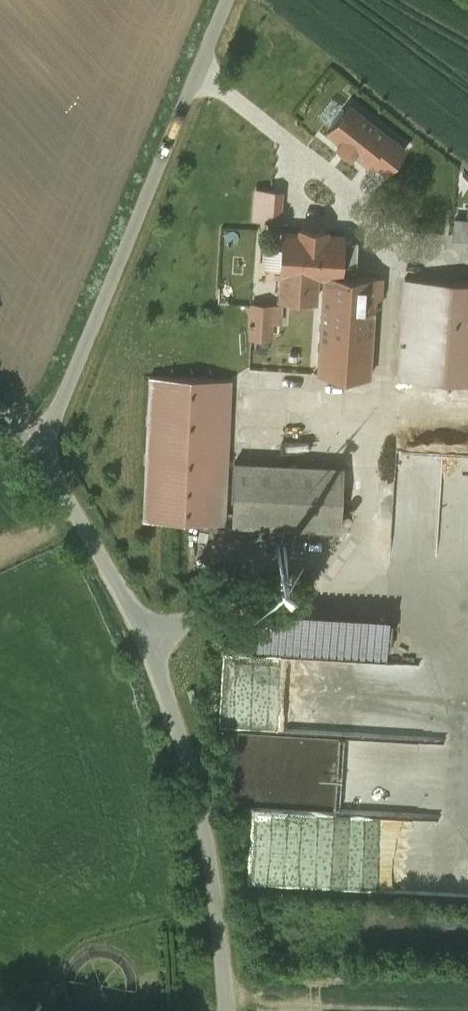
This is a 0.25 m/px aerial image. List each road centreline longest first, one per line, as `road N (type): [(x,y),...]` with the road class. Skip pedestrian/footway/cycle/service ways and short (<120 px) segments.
road 1 (unclassified): [(228,1010),(206,859),(161,684),(41,449)]
road 2 (unclassified): [(41,449),(228,0)]

